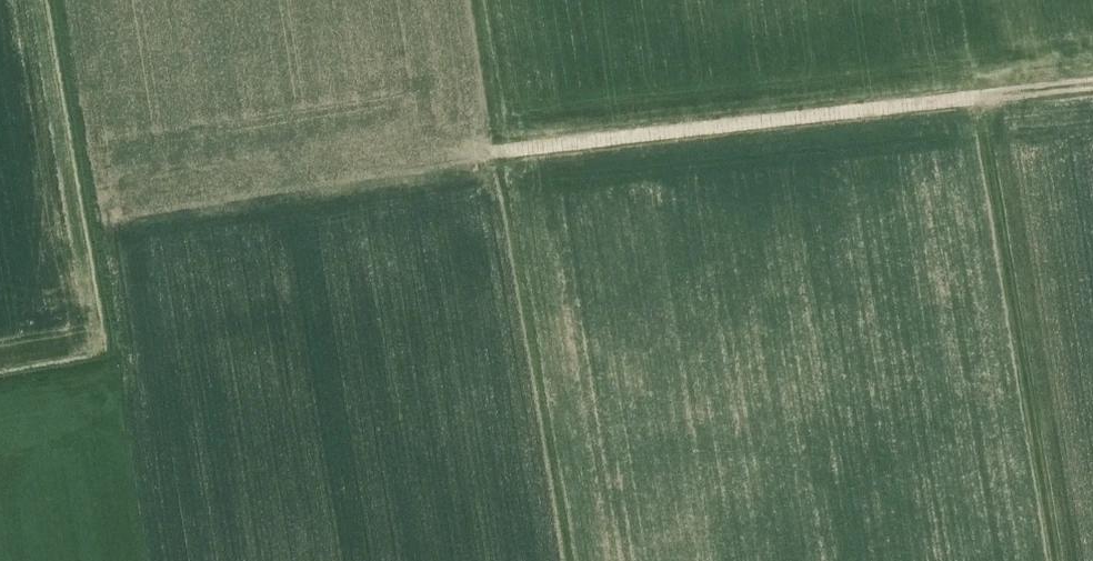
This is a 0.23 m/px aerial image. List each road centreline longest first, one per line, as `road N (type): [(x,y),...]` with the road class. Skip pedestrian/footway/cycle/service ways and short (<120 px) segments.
road 1 (track): [(1092,83),(491,152)]

